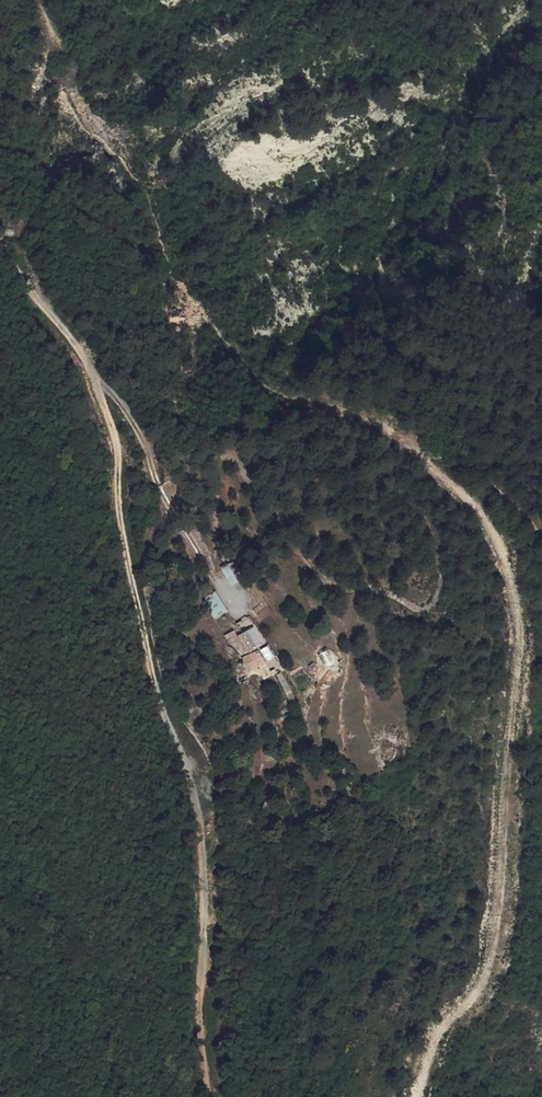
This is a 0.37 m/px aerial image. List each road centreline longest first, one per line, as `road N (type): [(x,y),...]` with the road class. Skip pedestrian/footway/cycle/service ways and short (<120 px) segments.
road 1 (track): [(41,0),(83,129),(104,140),(146,187),(186,307),(273,394),(404,439),(495,529),(521,648),(491,967),(434,1038),(419,1096)]
road 2 (track): [(212,1096),(204,845),(133,588),(119,515),(119,454),(84,357),(35,295),(0,230)]
road 3 (track): [(96,380),(125,411),(158,486),(238,615)]

